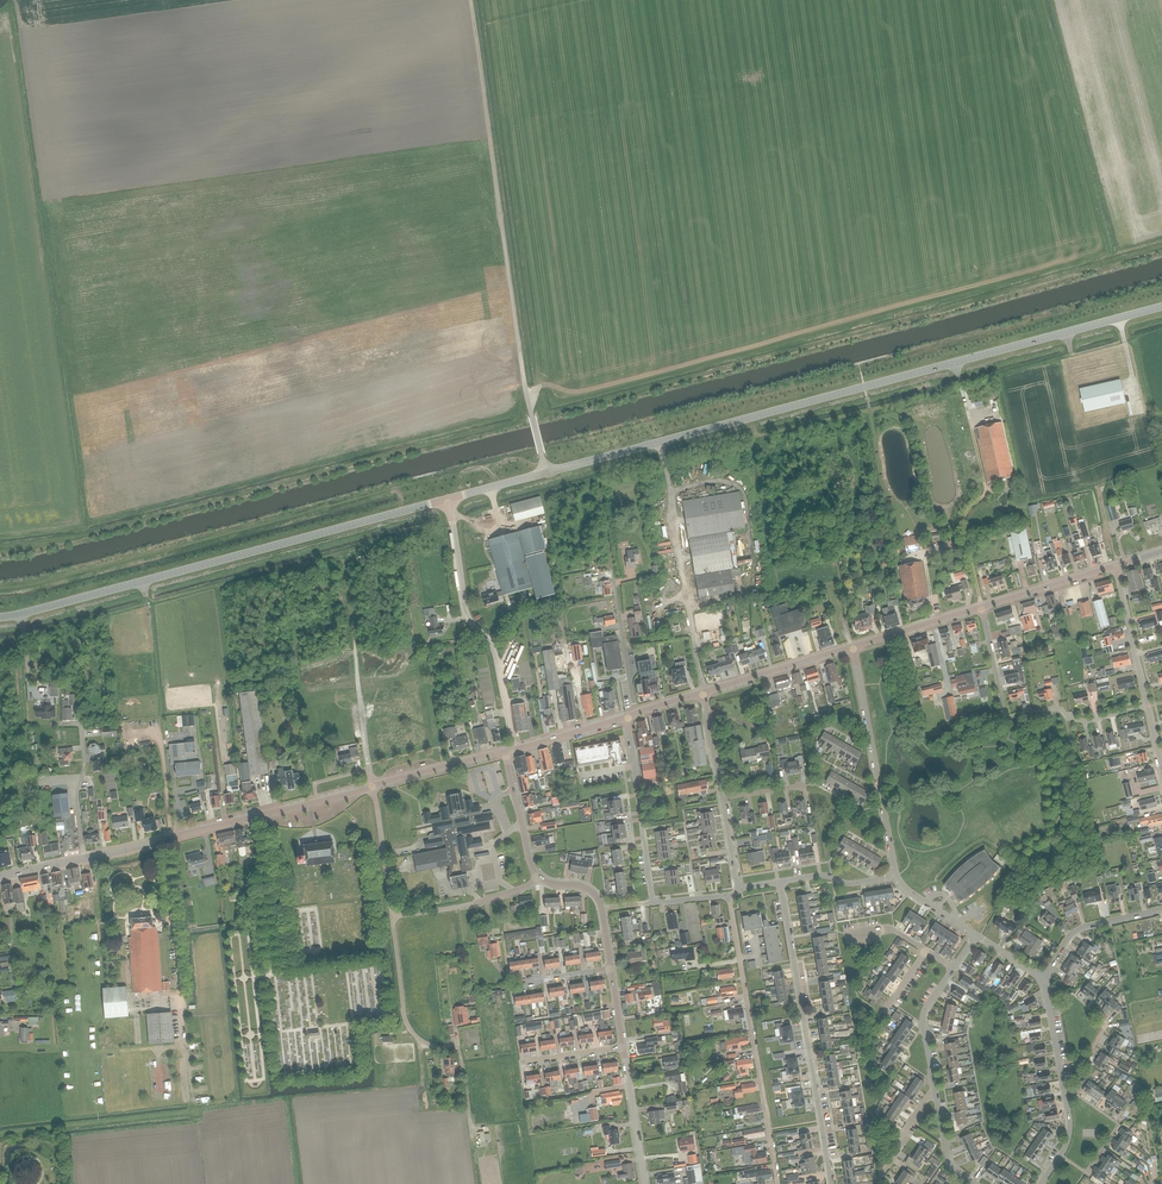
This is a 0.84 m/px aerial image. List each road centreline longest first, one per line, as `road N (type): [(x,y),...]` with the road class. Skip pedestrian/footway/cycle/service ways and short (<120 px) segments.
road 1 (unclassified): [(546,473),(1161,307)]
road 2 (unclassified): [(0,618),(448,499)]
road 3 (secondary): [(0,876),(373,787)]
road 4 (unclassified): [(546,473),(524,383),(486,103)]
road 5 (residential): [(832,1183),(780,882)]
road 6 (residential): [(777,1183),(729,896)]
road 7 (unclassified): [(729,896),(652,903),(627,718)]
road 8 (residential): [(514,749),(490,643),(463,602),(448,499)]
road 9 (residential): [(1148,707),(1084,721),(1056,708),(1009,717),(980,607)]
road 10 (unclassified): [(895,876),(853,646)]
road 11 (track): [(147,607),(167,838)]
road 12 (unclassified): [(1041,1183),(1069,1142),(1044,978)]
road 13 (unclassified): [(636,714),(604,531)]
road 14 (secondary): [(702,693),(853,646)]
road 15 (residential): [(391,917),(408,1026),(445,1048)]
road 16 (residential): [(537,876),(482,902),(391,917)]
road 17 (unclassified): [(1148,707),(1115,565)]
road 18 (residential): [(1044,978),(1084,927),(1161,910)]
road 19 (secondary): [(980,607),(1115,565)]
road 20 (unclassified): [(373,787),(355,649)]
road 21 (unclassified): [(611,970),(595,895),(537,876)]
road 22 (secondary): [(373,787),(505,751)]
road 23 (unclassified): [(645,1183),(623,1048)]
road 24 (residential): [(373,787),(391,917)]
road 25 (unclassified): [(537,876),(505,751)]
road 26 (residential): [(935,1087),(924,1018),(953,968)]

